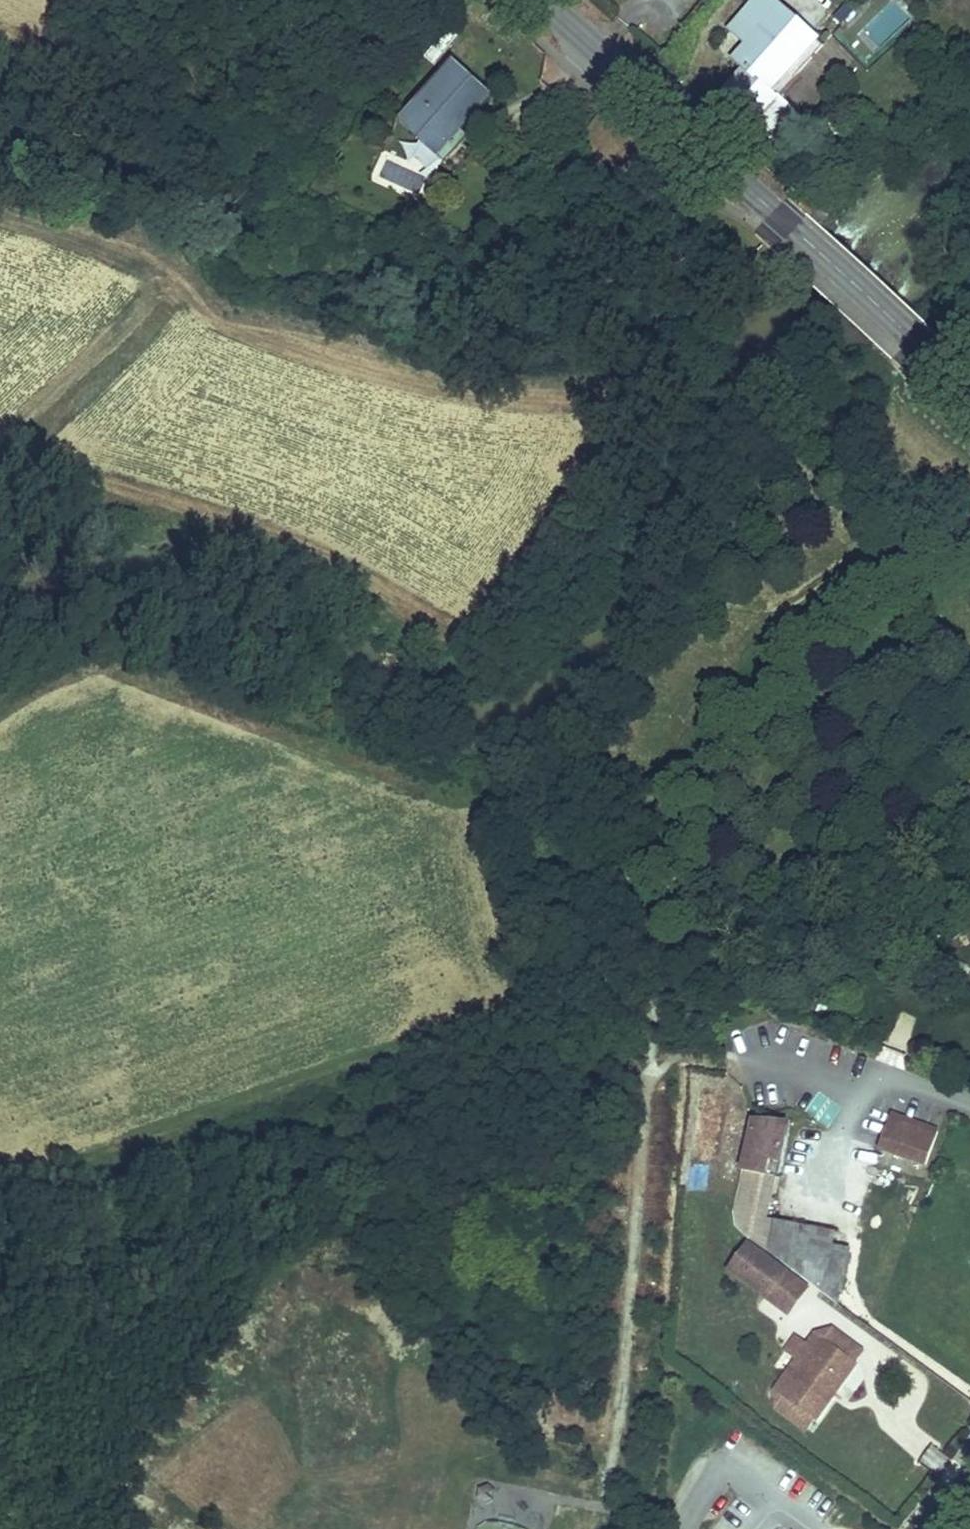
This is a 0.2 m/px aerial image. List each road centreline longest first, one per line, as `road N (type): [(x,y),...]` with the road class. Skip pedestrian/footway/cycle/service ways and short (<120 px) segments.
road 1 (secondary): [(531,0),(969,399)]
road 2 (residential): [(745,1065),(911,1085),(969,1106)]

